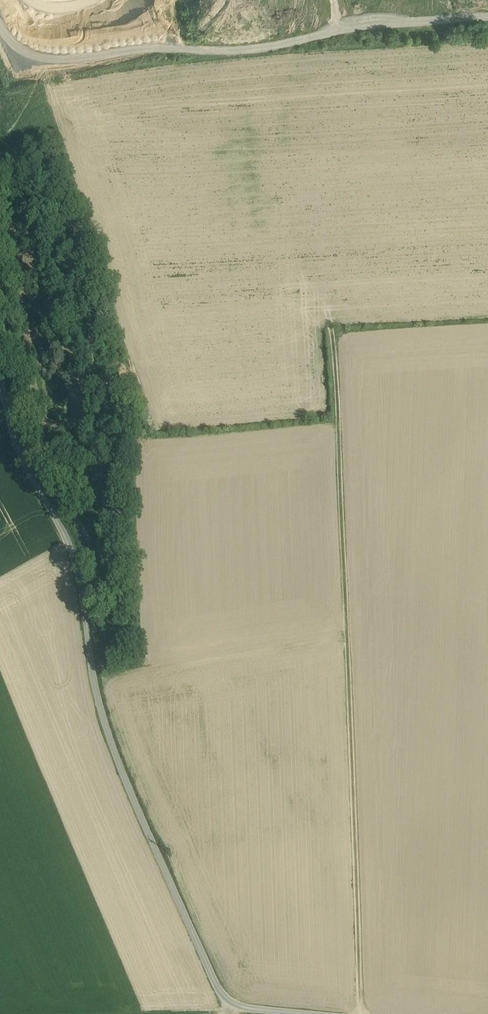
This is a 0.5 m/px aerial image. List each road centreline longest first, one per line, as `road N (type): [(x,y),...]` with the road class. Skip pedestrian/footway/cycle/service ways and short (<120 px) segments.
road 1 (unclassified): [(0,368),(21,460),(58,517),(82,577),(97,705),(225,1005),(316,1013)]
road 2 (track): [(16,182),(25,372),(42,435)]

